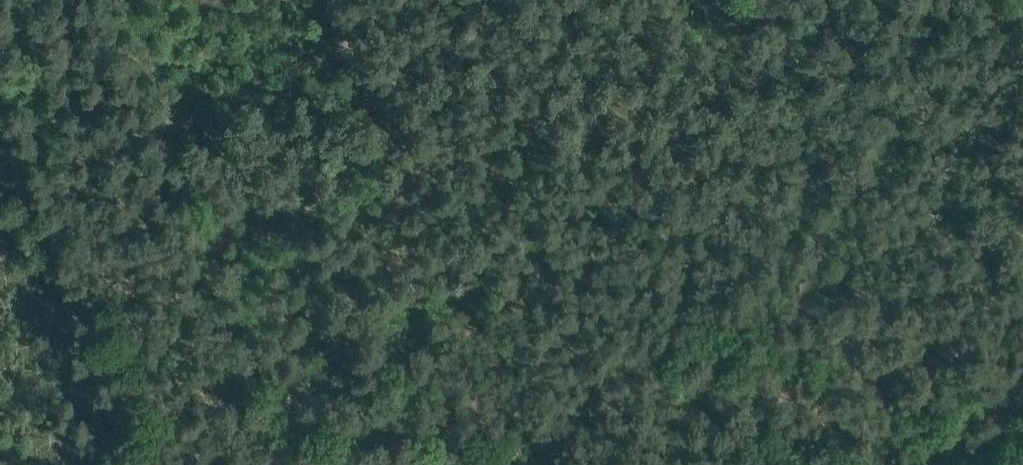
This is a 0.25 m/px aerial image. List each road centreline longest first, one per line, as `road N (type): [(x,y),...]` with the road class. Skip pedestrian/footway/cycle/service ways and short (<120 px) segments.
road 1 (track): [(1022,409),(877,464)]

